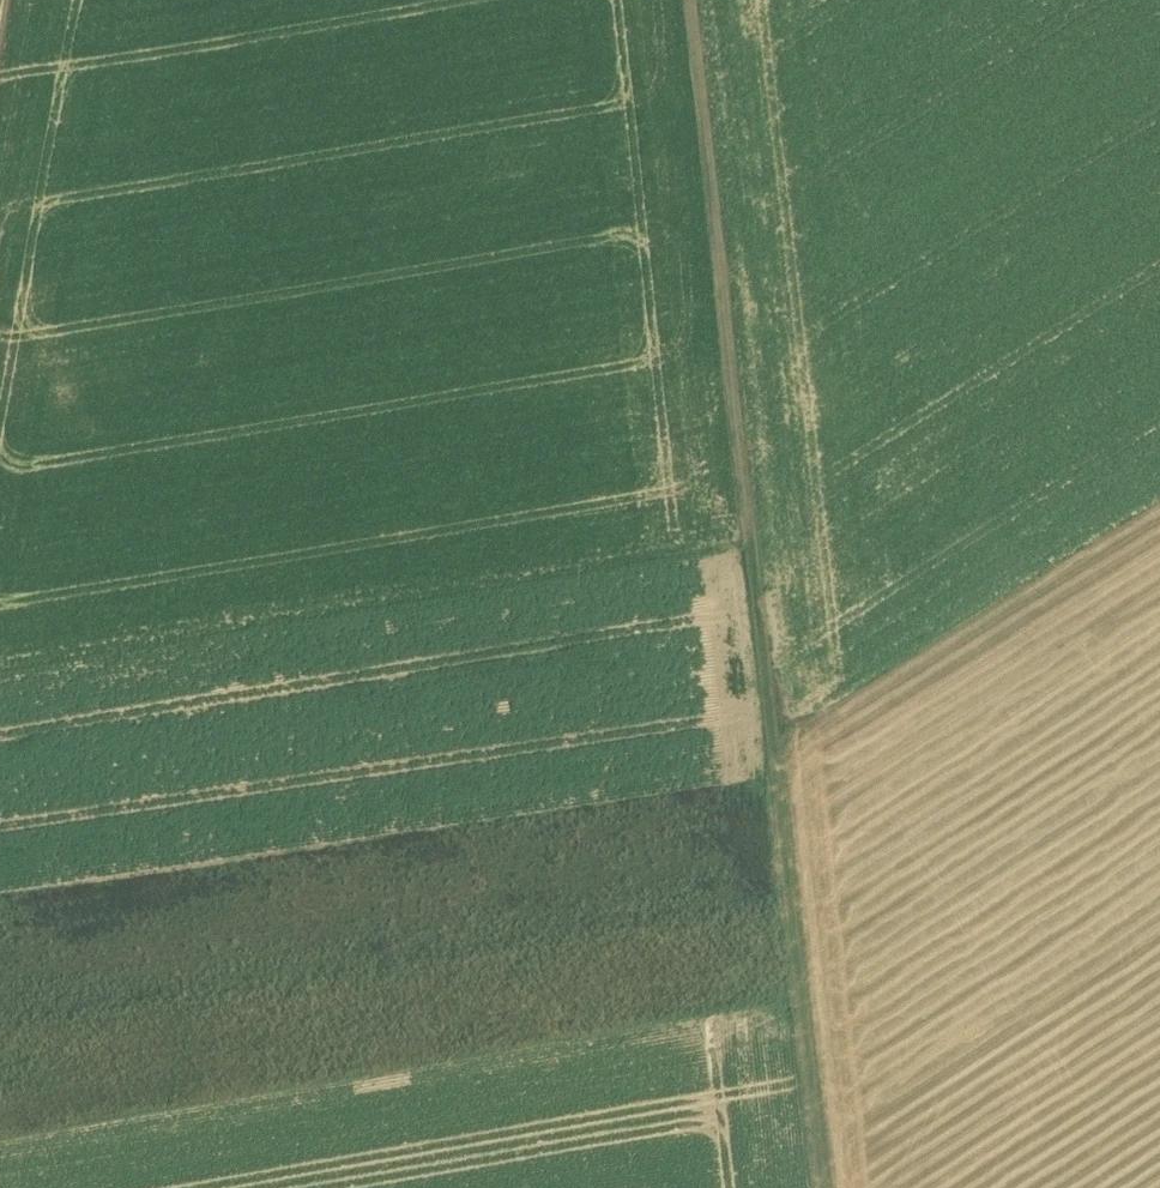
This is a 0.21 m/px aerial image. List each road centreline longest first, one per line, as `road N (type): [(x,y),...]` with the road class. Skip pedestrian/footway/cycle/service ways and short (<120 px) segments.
road 1 (track): [(689,0),(817,1187)]

